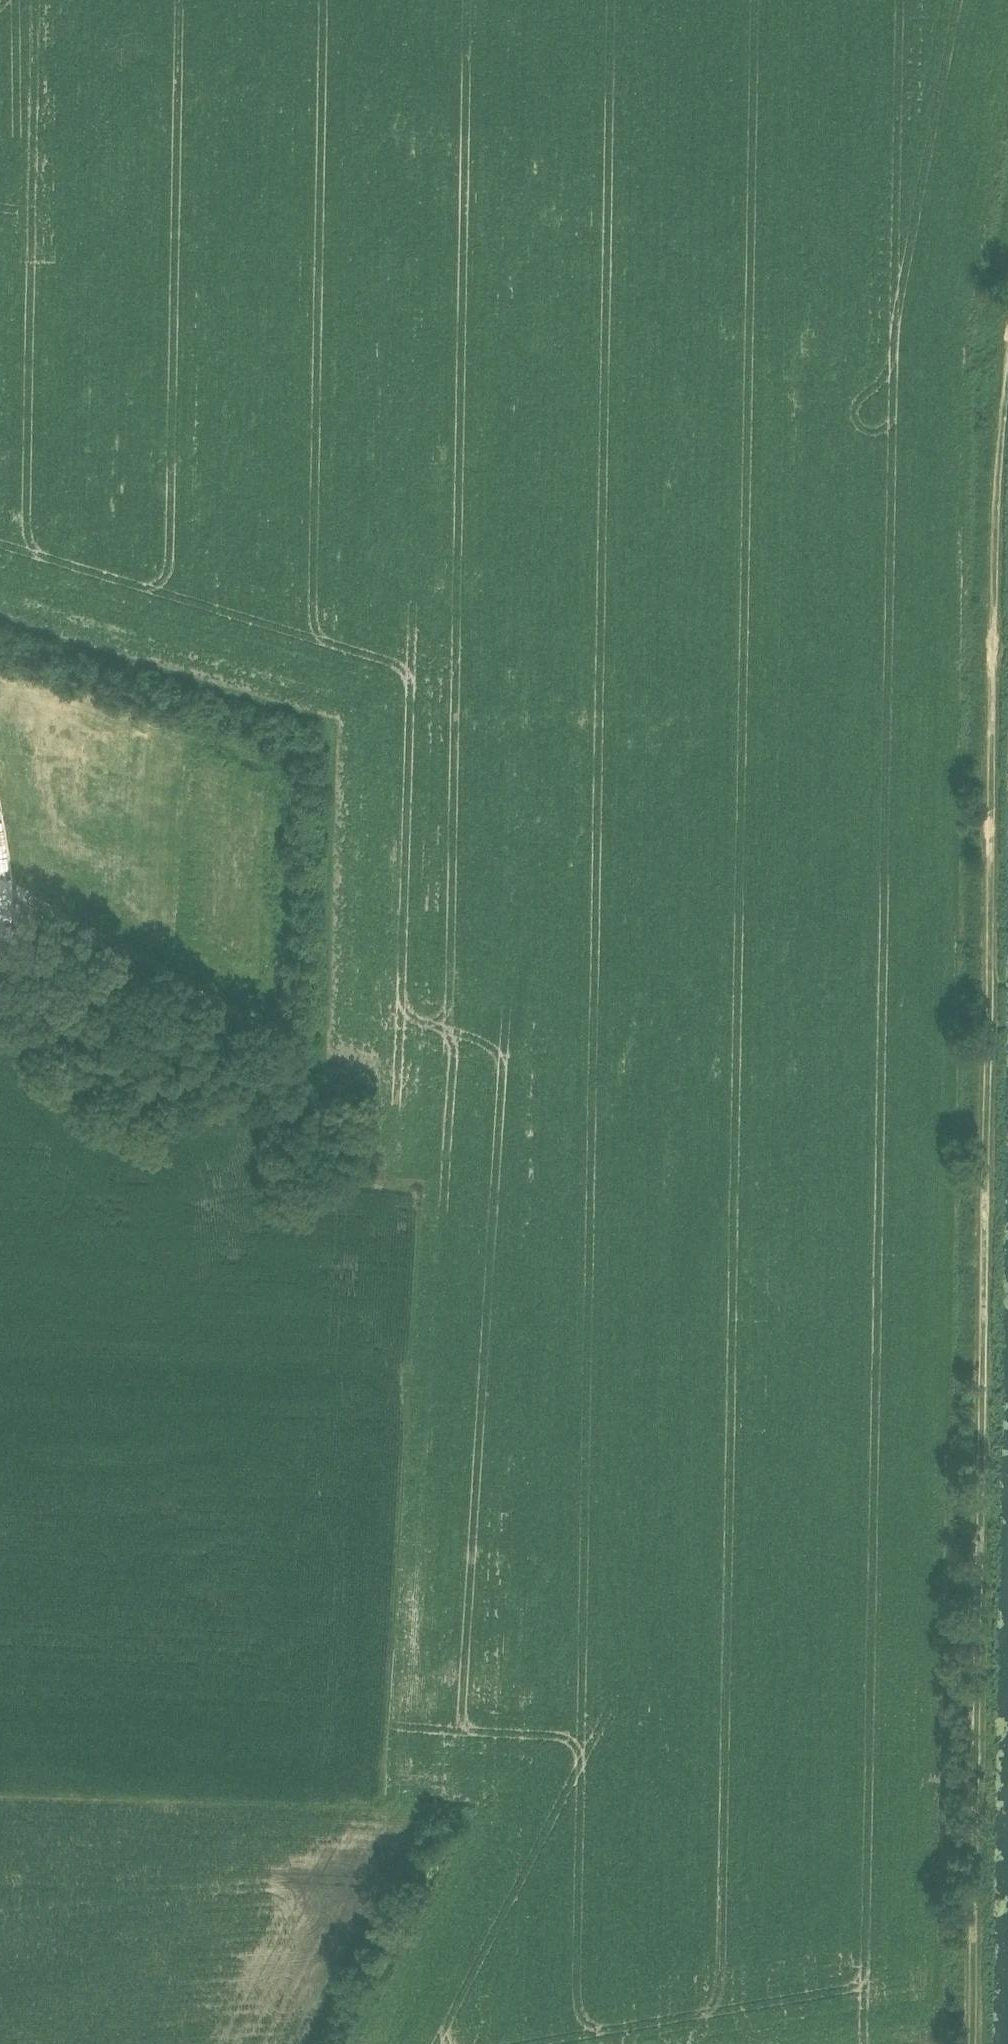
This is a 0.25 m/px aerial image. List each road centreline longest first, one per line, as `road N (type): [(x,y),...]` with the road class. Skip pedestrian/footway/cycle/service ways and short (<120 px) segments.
road 1 (track): [(1007,408),(990,789),(974,2043)]

